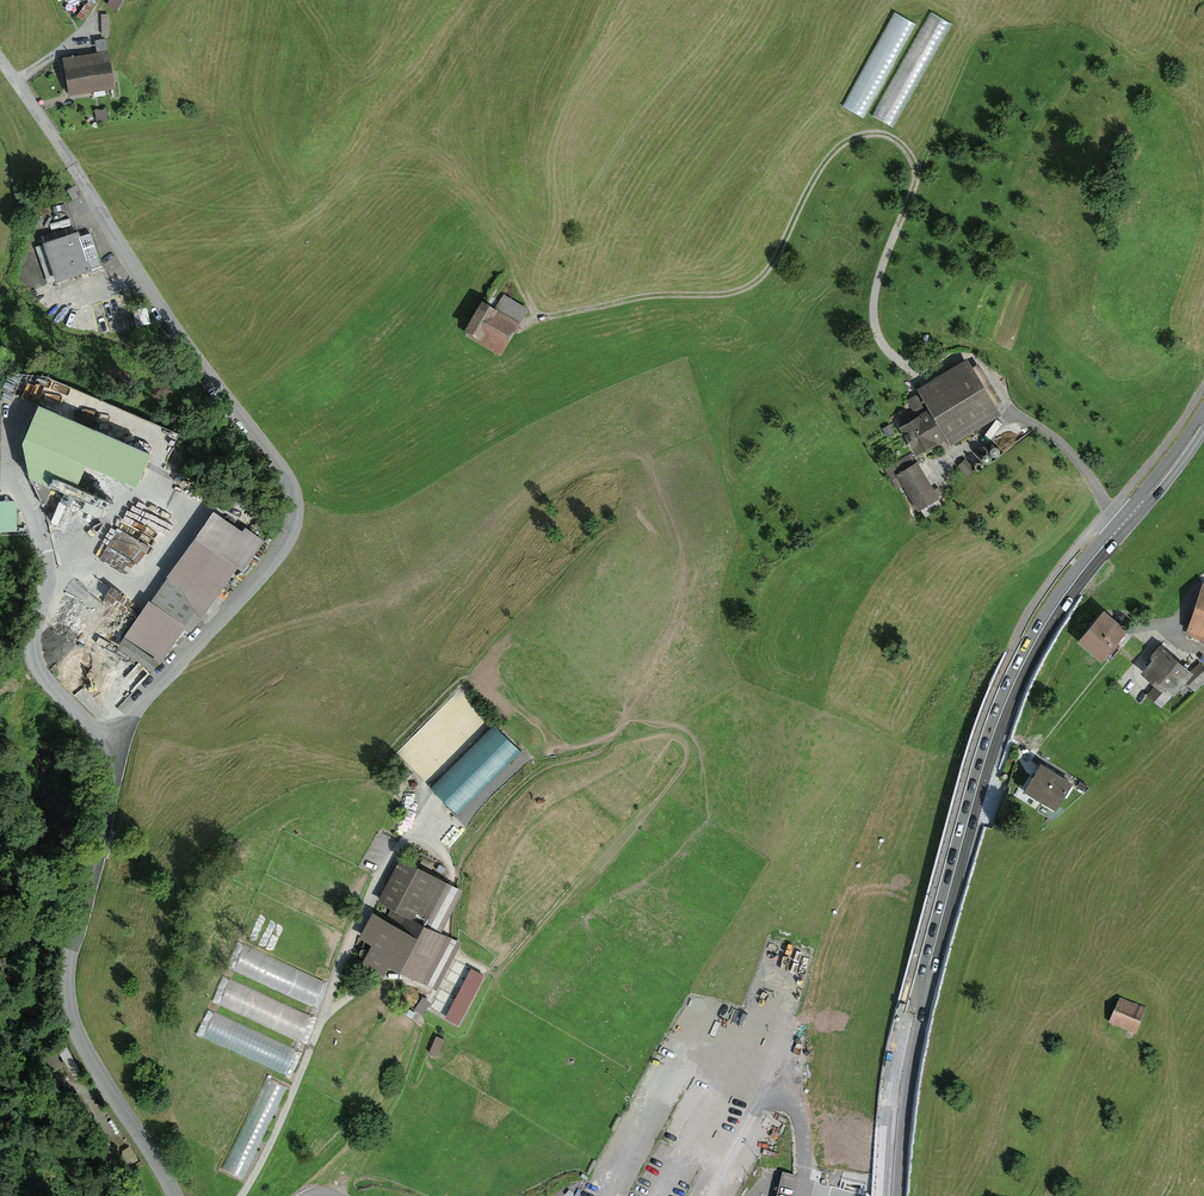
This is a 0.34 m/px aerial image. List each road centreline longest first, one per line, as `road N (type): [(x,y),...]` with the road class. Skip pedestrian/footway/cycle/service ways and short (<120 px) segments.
road 1 (residential): [(173,1195),(75,1026),(66,972),(110,743),(260,575),(291,511),(285,483),(140,279),(0,57)]
road 2 (primary): [(1203,423),(1068,592),(1001,719),(909,1015),(886,1195)]
road 3 (track): [(532,318),(749,286),(772,265),(821,168),(846,141),(887,135),(912,159),(915,178),(878,277),(879,338),(918,377),(964,356),(982,359),(1011,408)]
road 4 (track): [(297,1195),(369,1132),(431,988)]
road 5 (track): [(15,80),(84,31),(101,0)]

